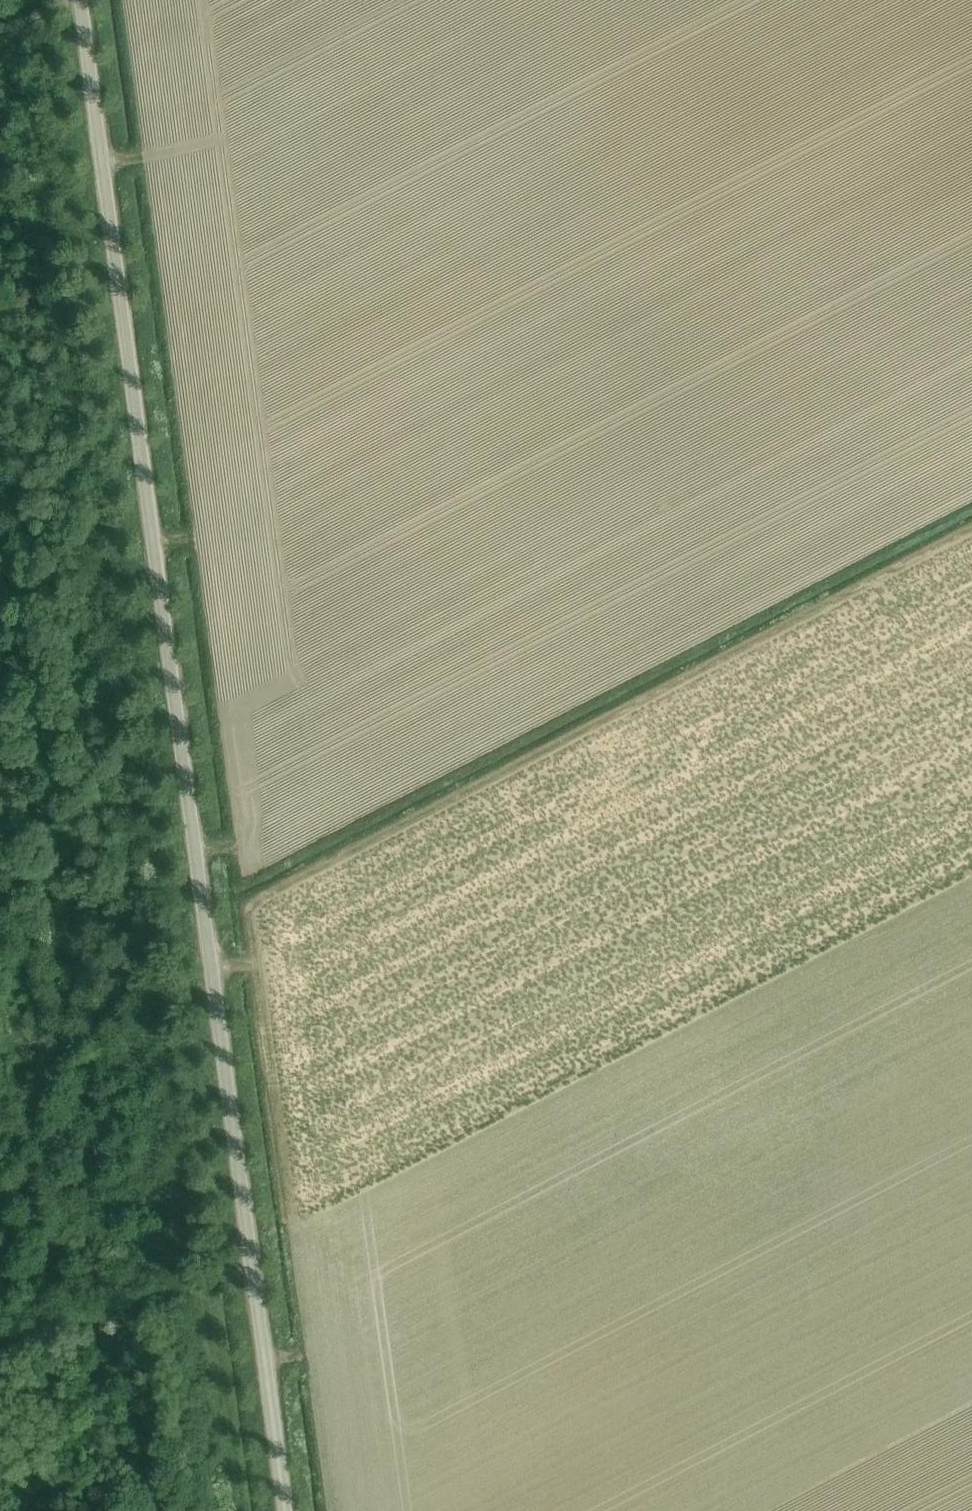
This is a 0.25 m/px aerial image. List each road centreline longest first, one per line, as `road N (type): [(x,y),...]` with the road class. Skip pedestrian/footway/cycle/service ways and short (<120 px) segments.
road 1 (unclassified): [(287,1510),(82,0)]

